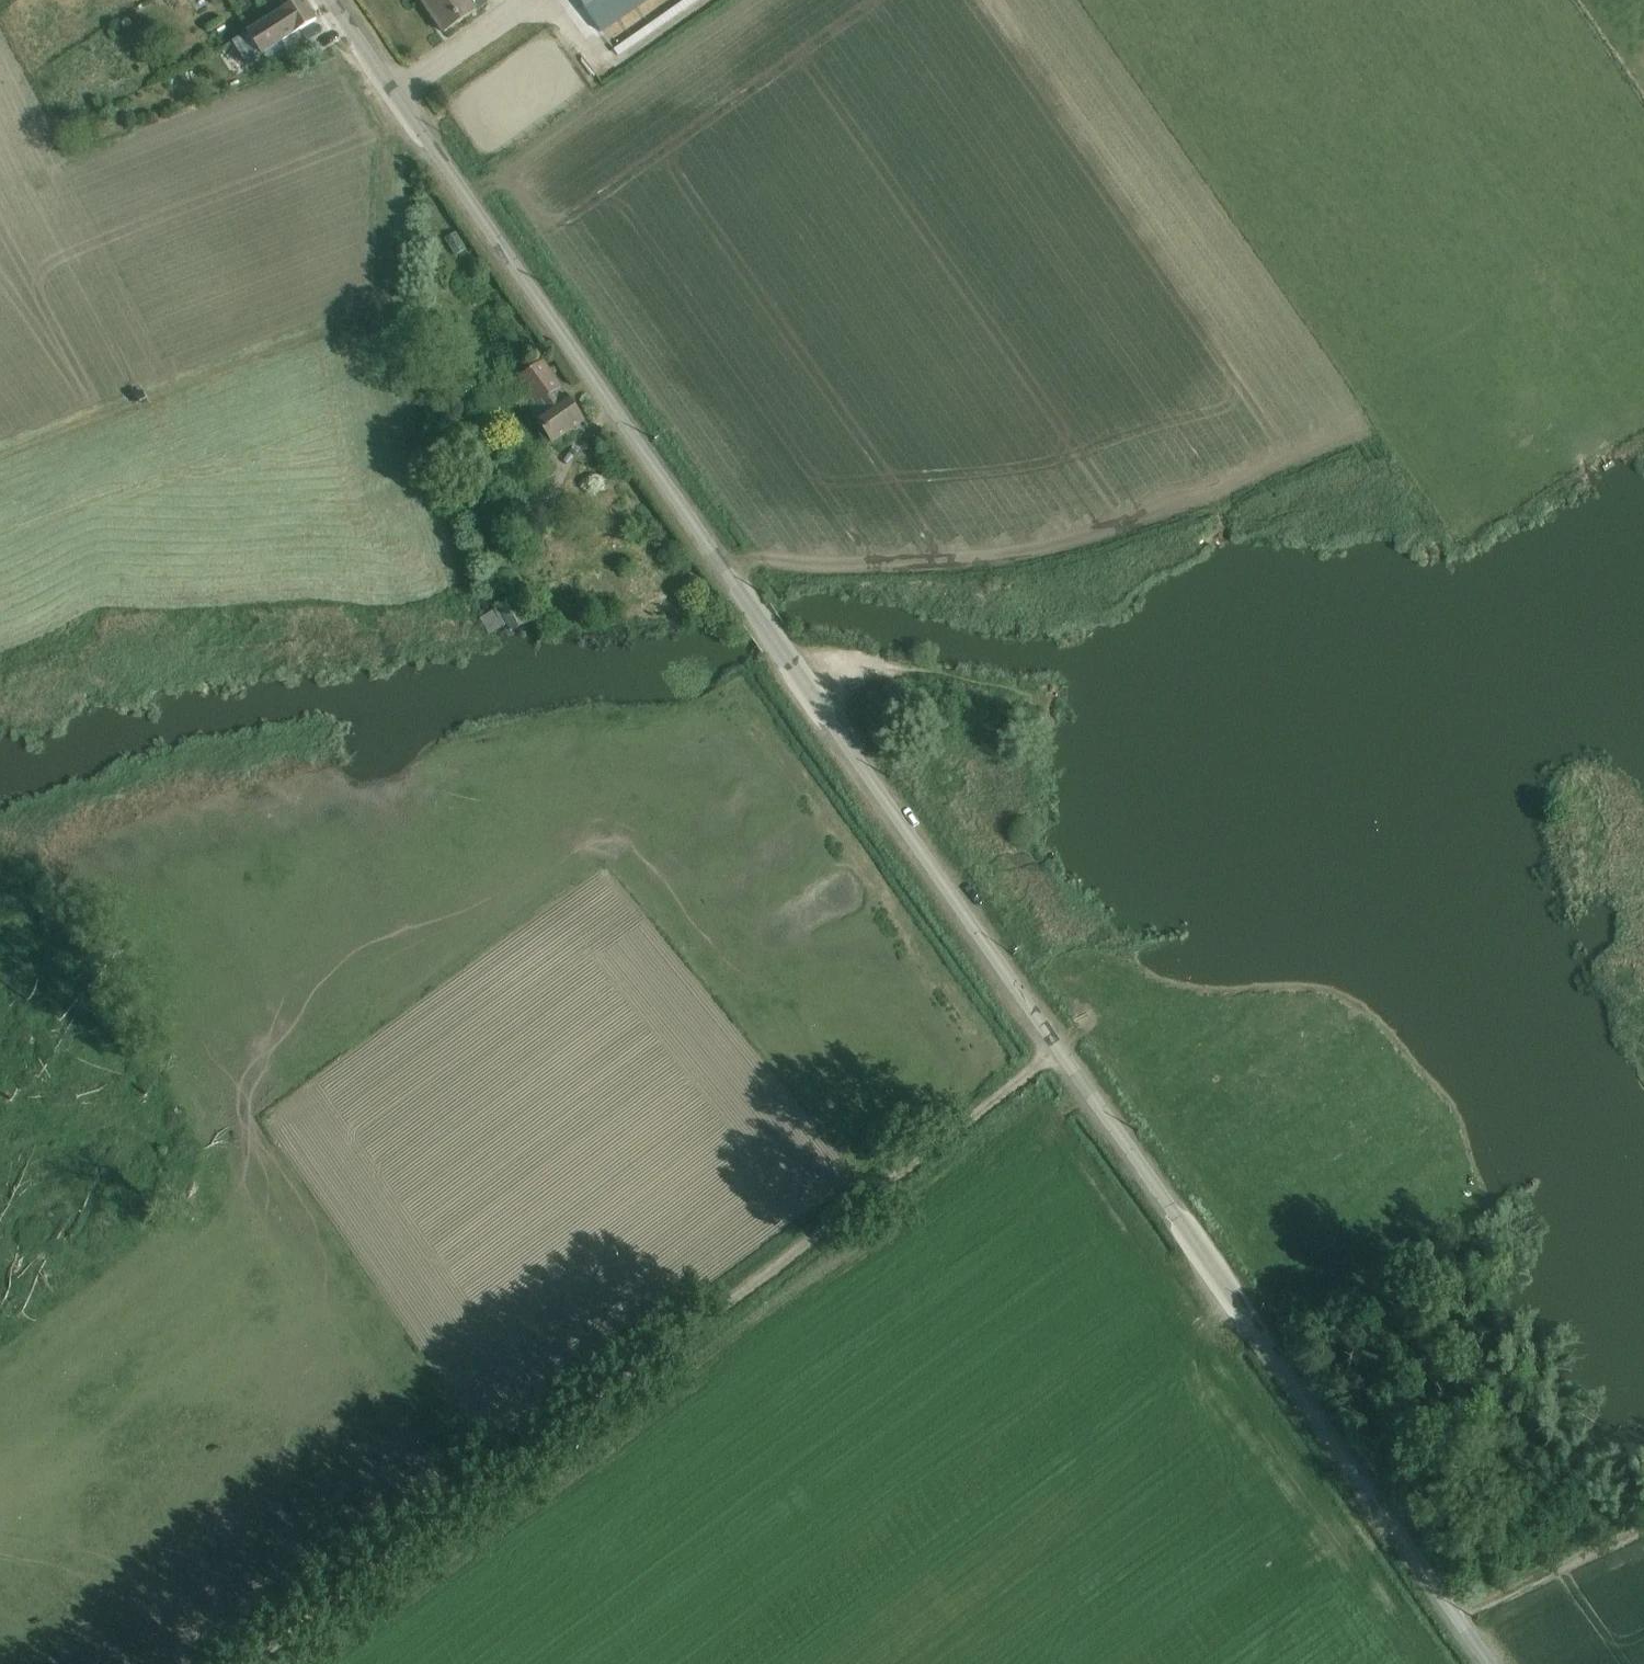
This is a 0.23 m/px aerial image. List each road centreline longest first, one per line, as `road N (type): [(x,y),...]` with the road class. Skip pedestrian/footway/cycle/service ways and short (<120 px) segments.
road 1 (unclassified): [(333,0),(1488,1663)]
road 2 (track): [(1060,1051),(242,1663)]

